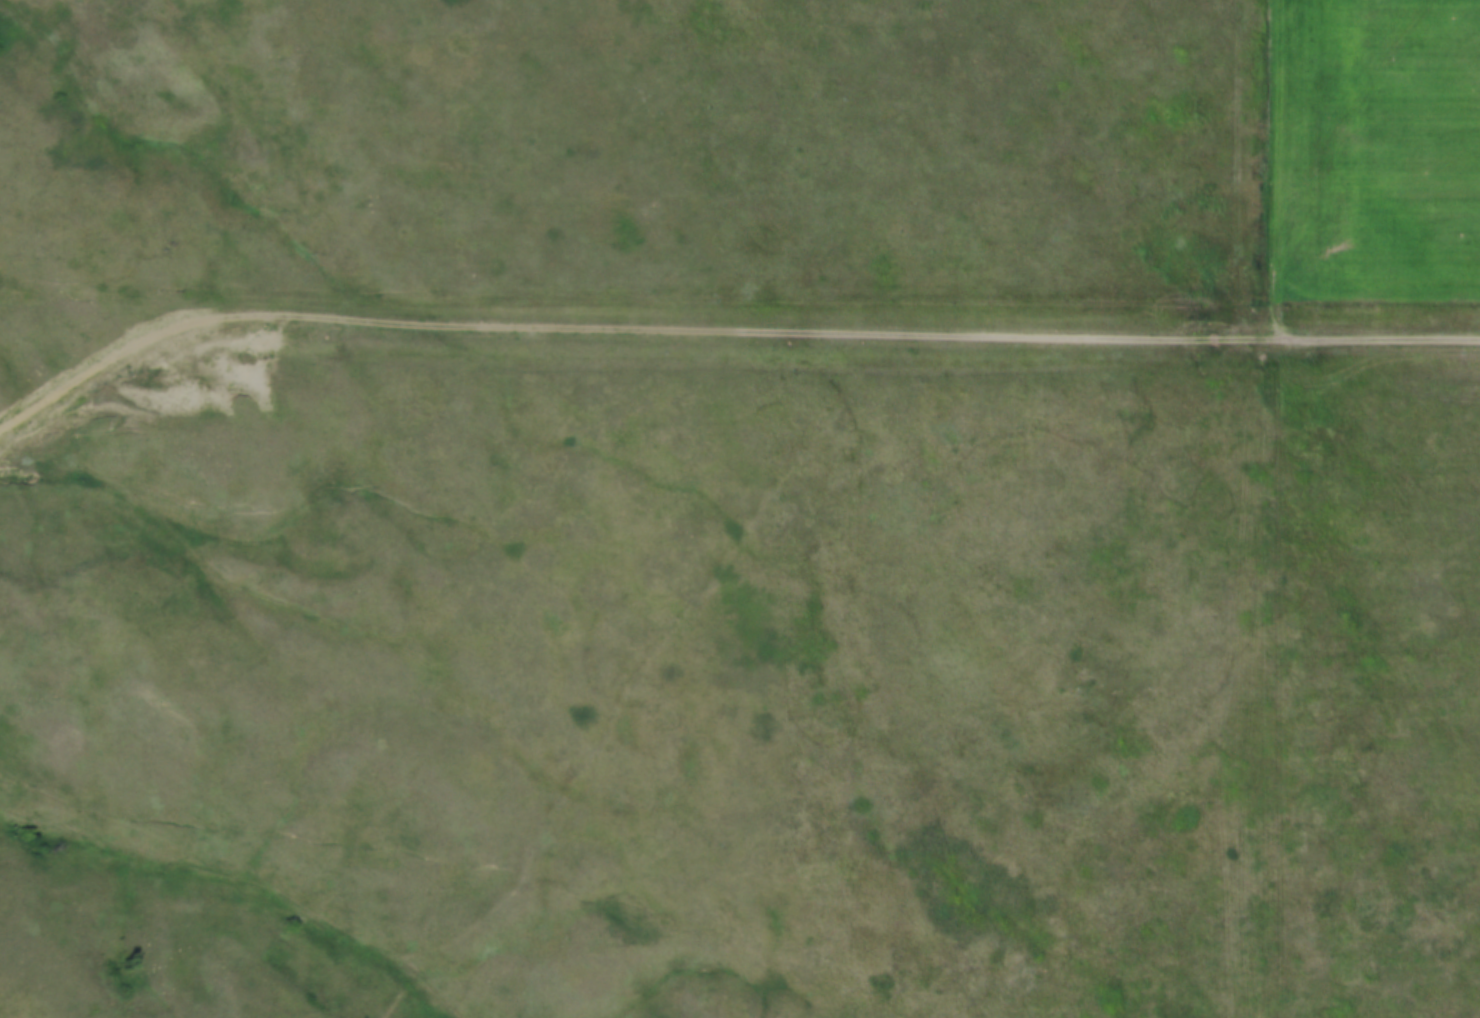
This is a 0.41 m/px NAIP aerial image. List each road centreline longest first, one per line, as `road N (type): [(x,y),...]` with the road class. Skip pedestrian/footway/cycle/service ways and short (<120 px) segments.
road 1 (track): [(1233,1017),(1223,747),(1252,593),(1258,337)]
road 2 (track): [(1284,337),(1285,0)]

